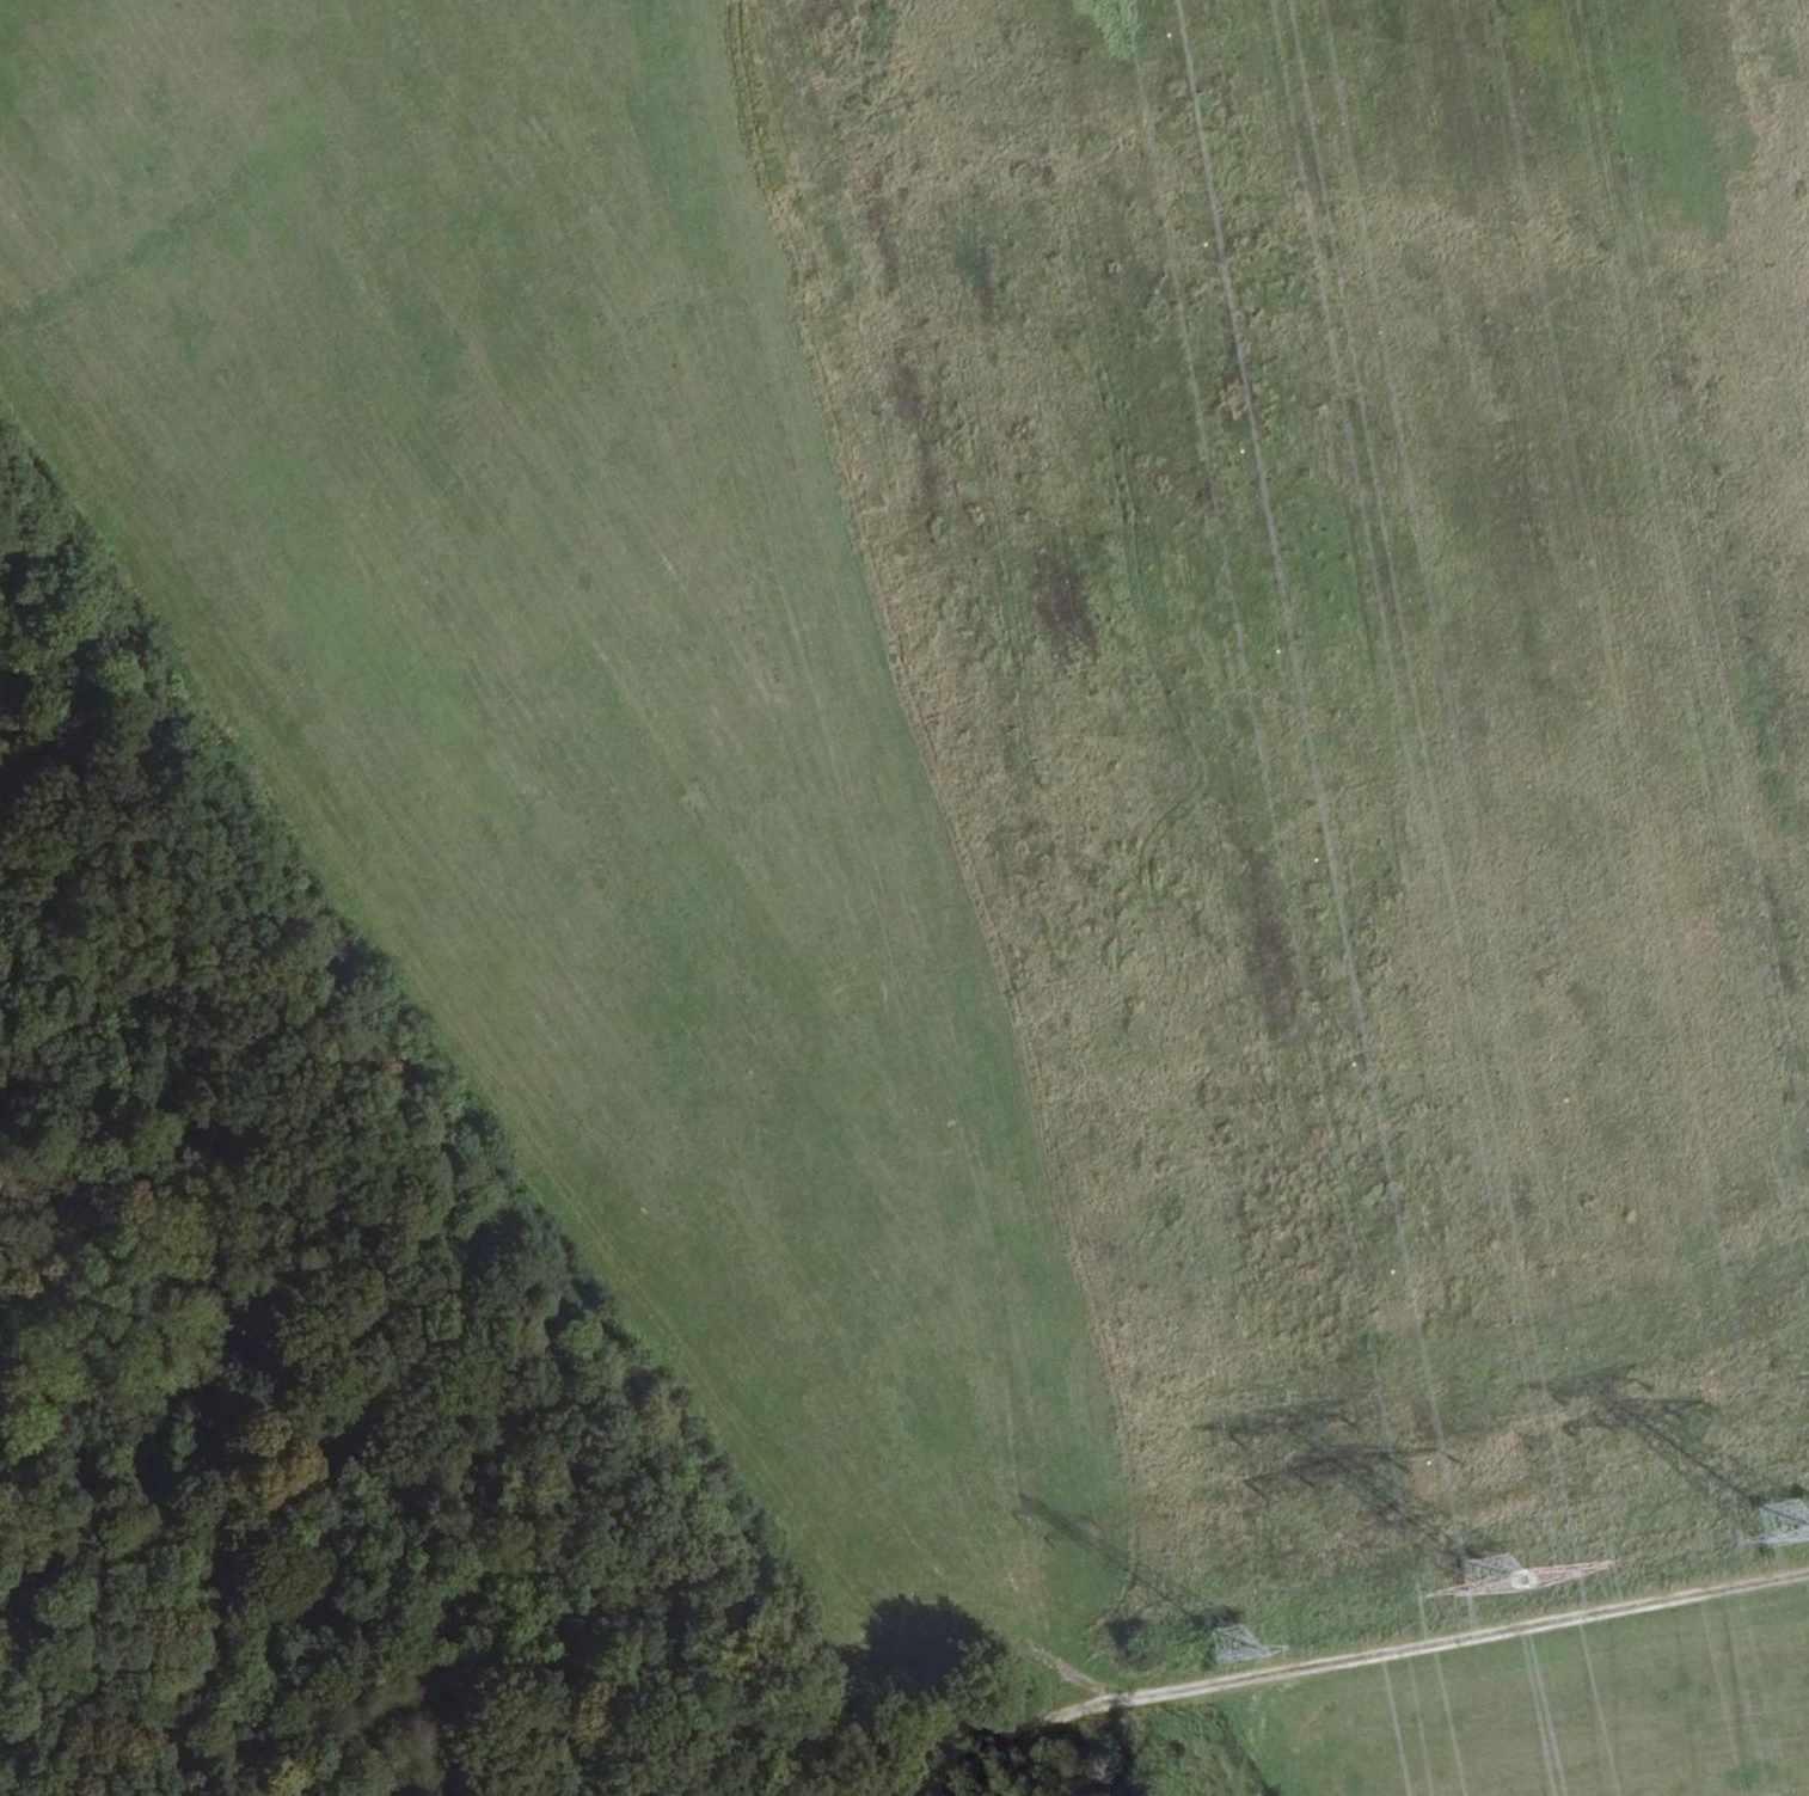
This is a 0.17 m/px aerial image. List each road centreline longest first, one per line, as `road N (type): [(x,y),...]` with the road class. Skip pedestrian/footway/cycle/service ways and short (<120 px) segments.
road 1 (track): [(1030,1742),(1117,1708),(1808,1574)]

